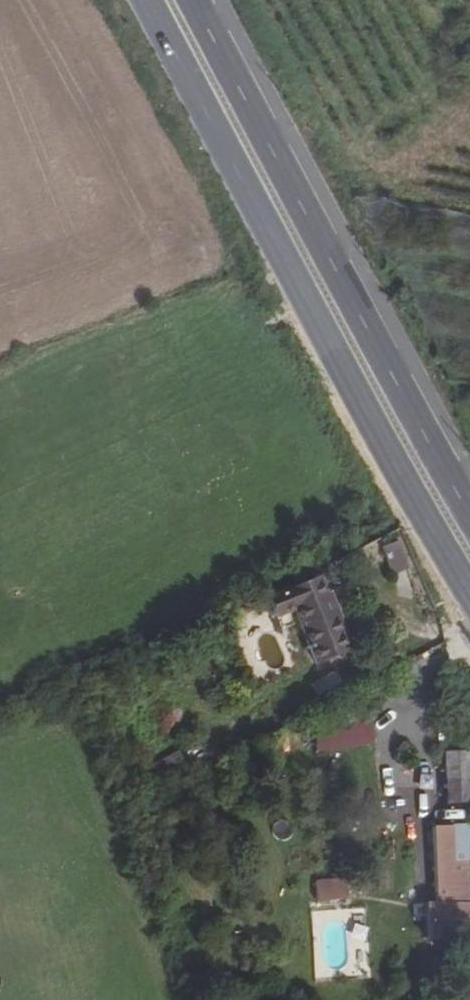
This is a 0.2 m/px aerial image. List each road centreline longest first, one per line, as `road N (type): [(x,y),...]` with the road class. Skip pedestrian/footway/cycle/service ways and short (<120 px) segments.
road 1 (primary): [(146,0),(469,594)]
road 2 (primary): [(469,516),(193,0)]

